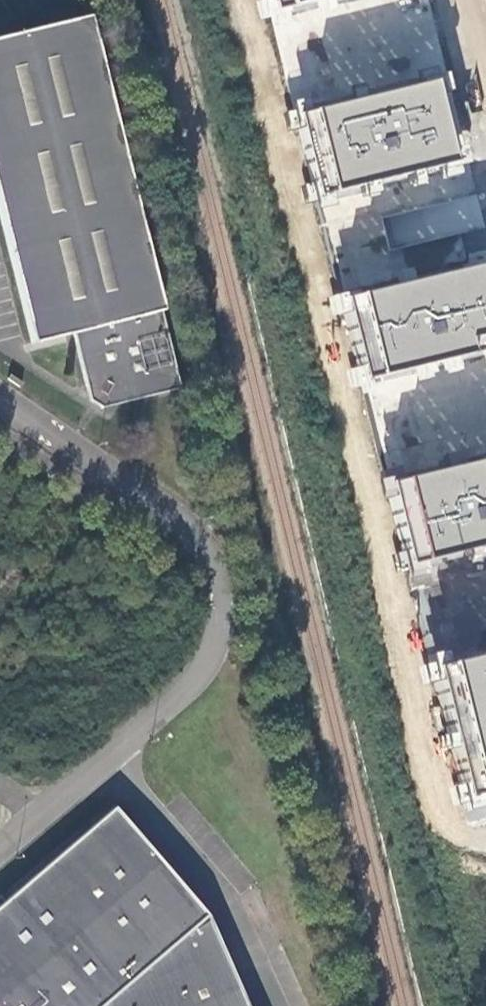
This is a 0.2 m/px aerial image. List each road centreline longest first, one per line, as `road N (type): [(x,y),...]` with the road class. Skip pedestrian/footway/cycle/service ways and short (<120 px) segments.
road 1 (unclassified): [(0,404),(186,533),(215,559),(228,595),(220,662),(116,761)]
road 2 (unclassified): [(277,1005),(221,888),(116,761)]
road 3 (unclassified): [(116,761),(0,857)]

